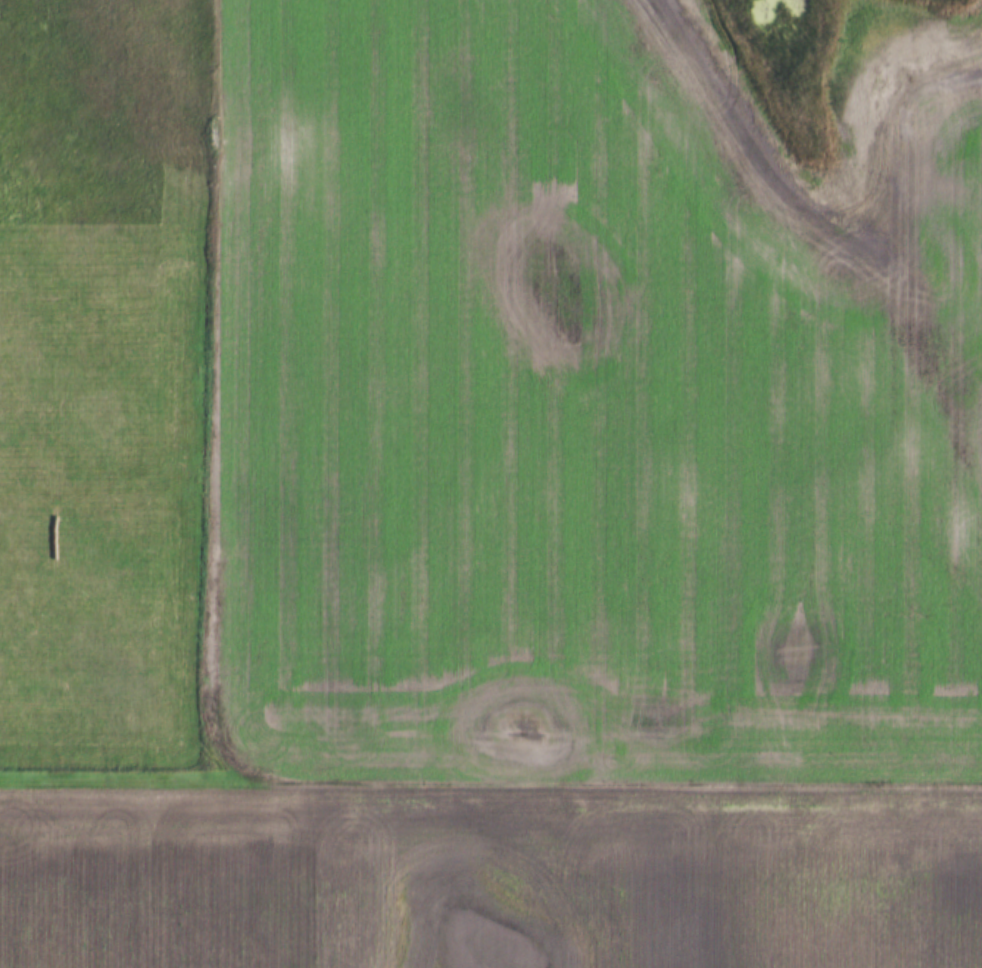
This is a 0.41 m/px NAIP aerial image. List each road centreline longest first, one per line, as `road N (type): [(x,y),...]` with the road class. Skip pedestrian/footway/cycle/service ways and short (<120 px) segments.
road 1 (track): [(0,778),(981,785)]
road 2 (track): [(210,0),(209,778)]

